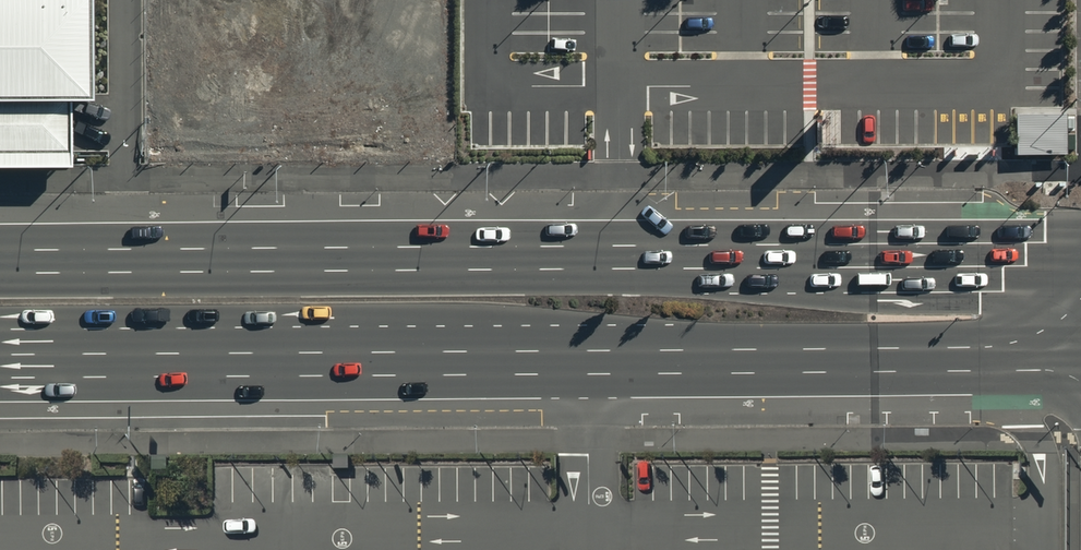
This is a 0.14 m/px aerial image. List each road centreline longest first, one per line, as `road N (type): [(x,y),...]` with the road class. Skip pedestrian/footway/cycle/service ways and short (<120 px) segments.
road 1 (primary): [(0,260),(1080,252)]
road 2 (primary): [(1080,359),(0,367)]

